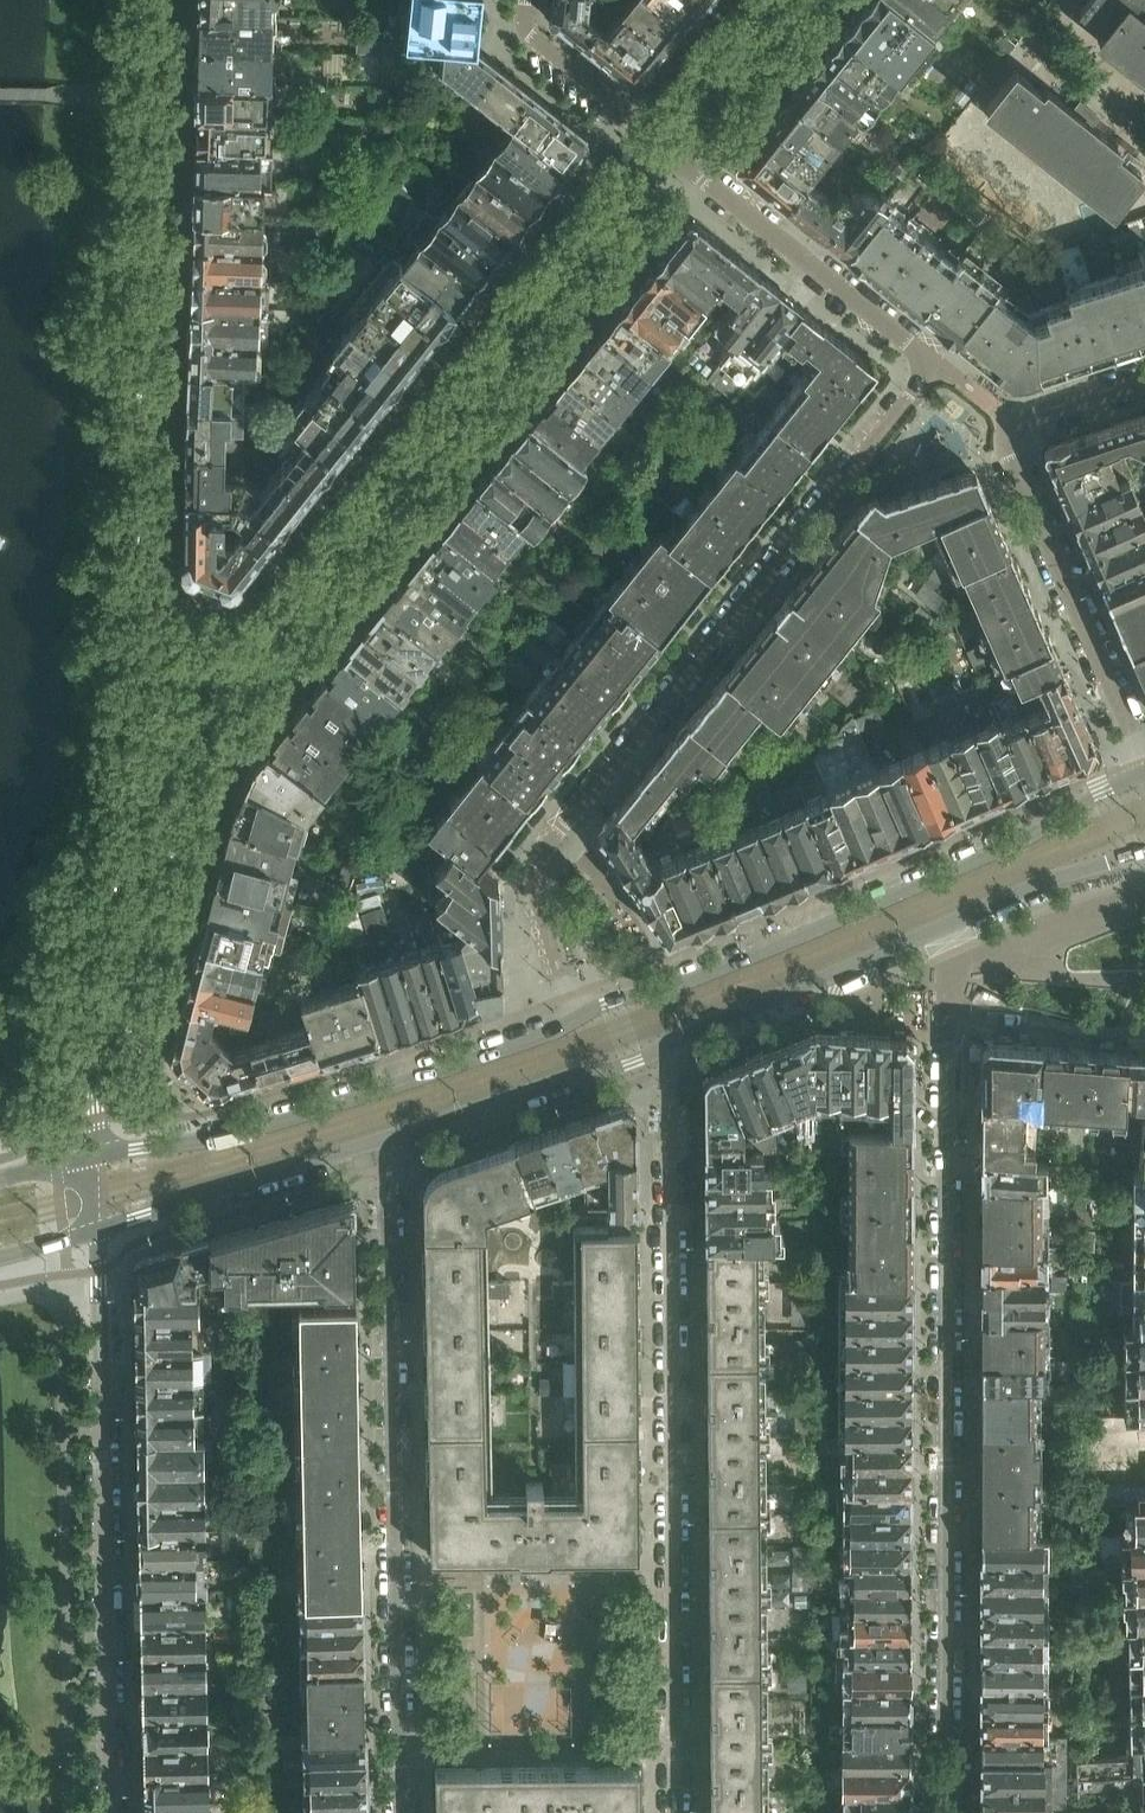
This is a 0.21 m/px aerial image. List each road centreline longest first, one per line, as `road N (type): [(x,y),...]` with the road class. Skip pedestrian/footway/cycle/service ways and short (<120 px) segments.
road 1 (residential): [(578,1020),(535,891),(541,855),(928,372),(913,347),(660,141)]
road 2 (residential): [(945,1812),(954,921)]
road 3 (residential): [(676,1812),(672,1042)]
road 4 (residential): [(401,1812),(388,1142)]
road 5 (residential): [(260,642),(660,141)]
road 6 (tertiary): [(1144,774),(985,858),(578,1020)]
road 7 (residential): [(147,601),(165,0)]
road 8 (residential): [(107,1812),(95,1231)]
road 9 (residential): [(93,1157),(95,1033),(137,863),(146,780),(147,601)]
road 10 (residential): [(1144,379),(1006,425),(1013,465),(1144,765)]
road 11 (tertiary): [(578,1020),(272,1126),(93,1157)]
road 12 (tertiary): [(672,1042),(954,921)]
road 13 (tertiary): [(95,1231),(388,1142)]
road 14 (tertiary): [(388,1142),(564,1078),(634,1064),(672,1042)]
road 15 (tertiary): [(954,921),(1144,849)]
road 16 (residential): [(526,0),(526,25),(540,44),(660,141)]
road 17 (residential): [(660,141),(775,0)]
road 18 (residential): [(260,642),(147,601)]

